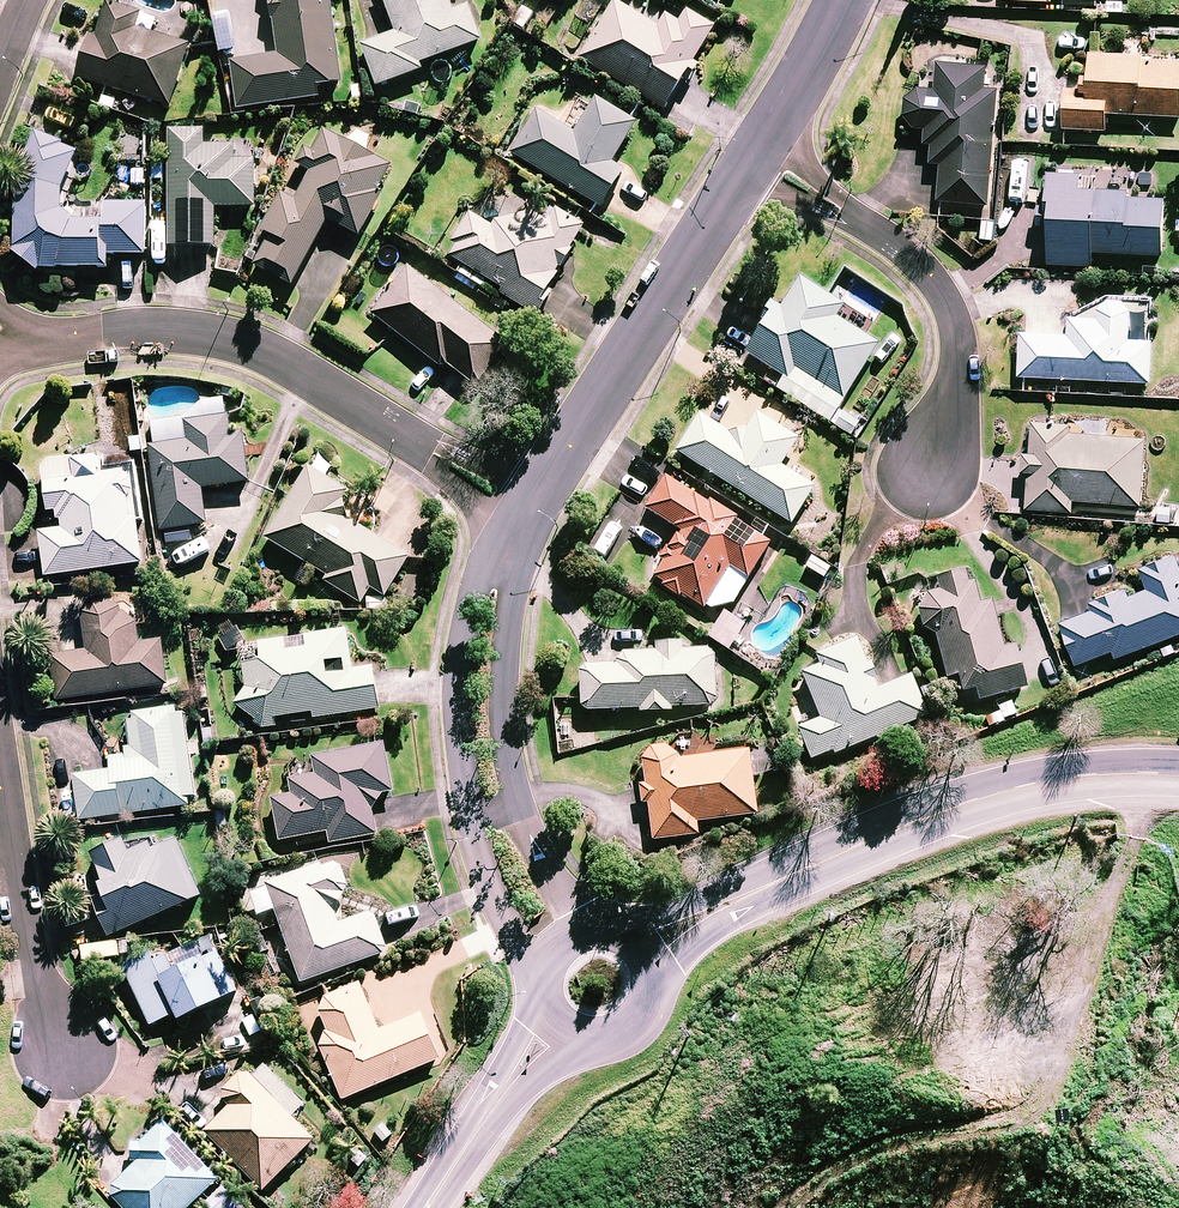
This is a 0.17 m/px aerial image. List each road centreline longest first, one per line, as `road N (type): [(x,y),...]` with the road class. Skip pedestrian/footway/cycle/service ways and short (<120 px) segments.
road 1 (secondary): [(1178,778),(1090,775),(1011,791),(773,882),(639,957)]
road 2 (residential): [(15,347),(189,329),(286,360),(528,511)]
road 3 (residential): [(528,511),(755,155)]
road 4 (residential): [(929,473),(953,418),(957,340),(948,304),(898,246),(755,155)]
road 5 (unknown): [(829,1159),(907,1170),(1005,1170),(1178,1144)]
road 6 (residential): [(0,753),(23,921),(61,1051)]
road 7 (residential): [(472,825),(457,682),(474,600),(499,573)]
road 8 (residential): [(499,573),(506,595),(504,725),(520,813)]
road 9 (unclassified): [(792,1145),(756,1146),(700,1119),(603,1032)]
road 10 (unclassified): [(644,995),(708,1071),(770,1117),(792,1145)]
road 11 (residential): [(545,991),(504,921),(472,825)]
road 12 (residential): [(755,155),(846,0)]
road 13 (residential): [(520,813),(589,933)]
road 14 (secondary): [(496,1103),(427,1207)]

